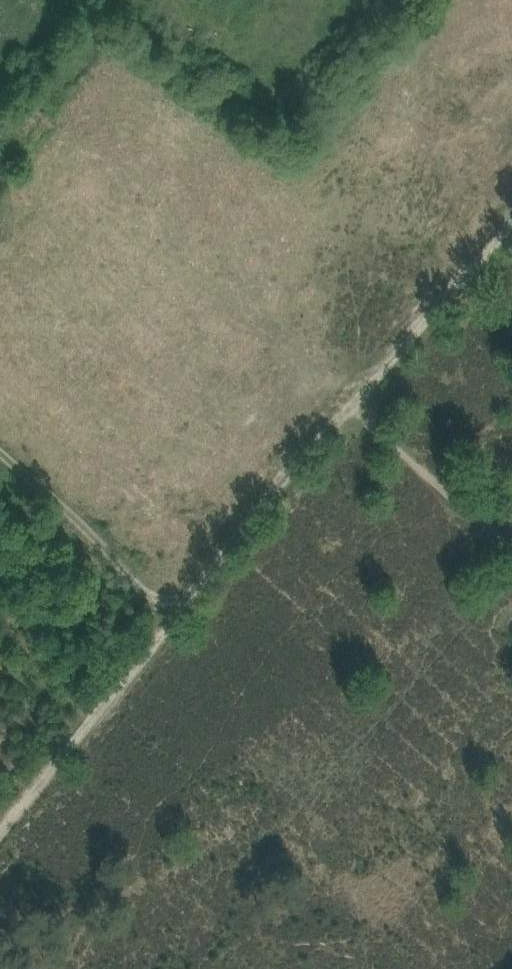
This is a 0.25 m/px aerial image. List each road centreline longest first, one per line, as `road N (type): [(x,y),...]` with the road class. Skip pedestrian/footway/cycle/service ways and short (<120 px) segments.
road 1 (track): [(0,826),(354,414)]
road 2 (track): [(354,414),(511,229)]
road 3 (track): [(0,456),(180,608)]
road 4 (track): [(511,548),(354,414)]

